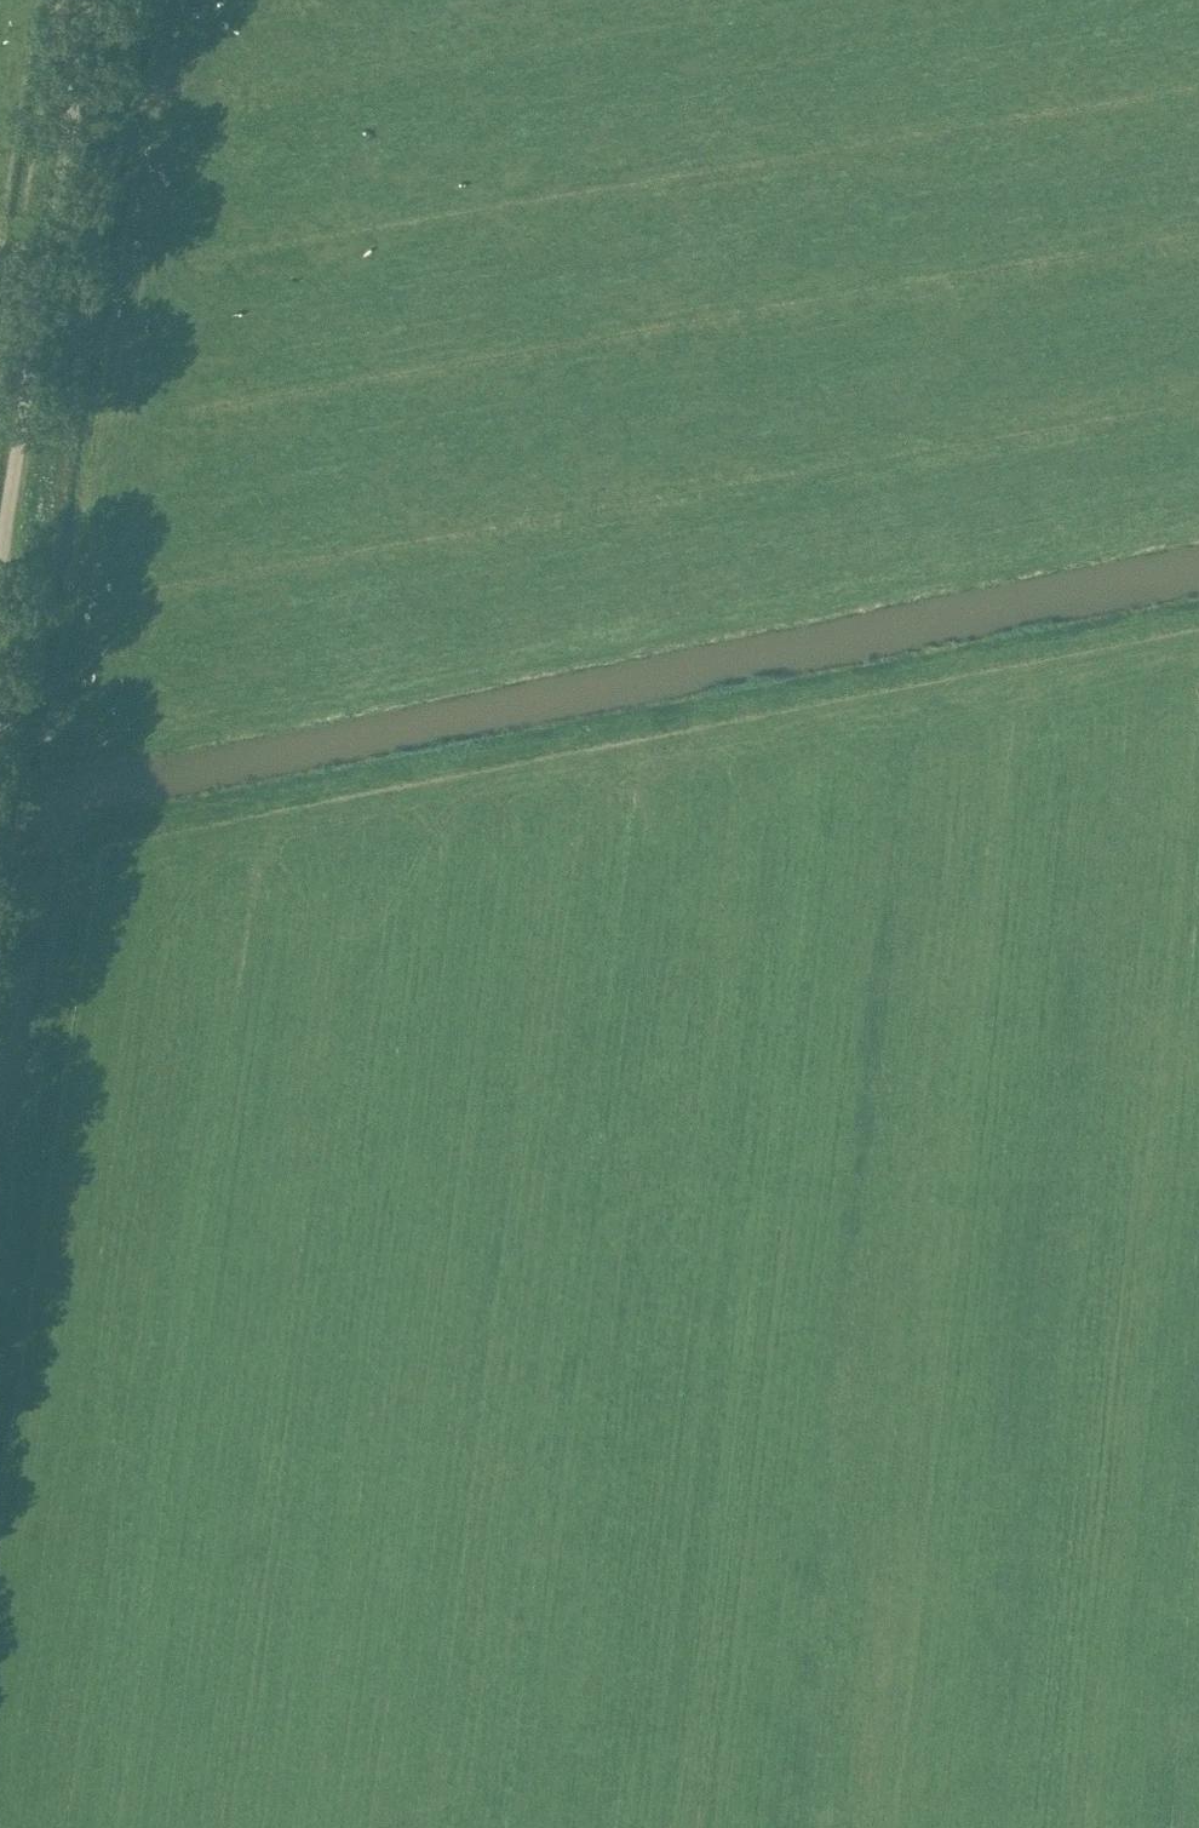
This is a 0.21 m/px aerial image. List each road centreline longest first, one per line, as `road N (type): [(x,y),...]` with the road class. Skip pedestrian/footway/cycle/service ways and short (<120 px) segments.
road 1 (unclassified): [(0,525),(87,0)]

